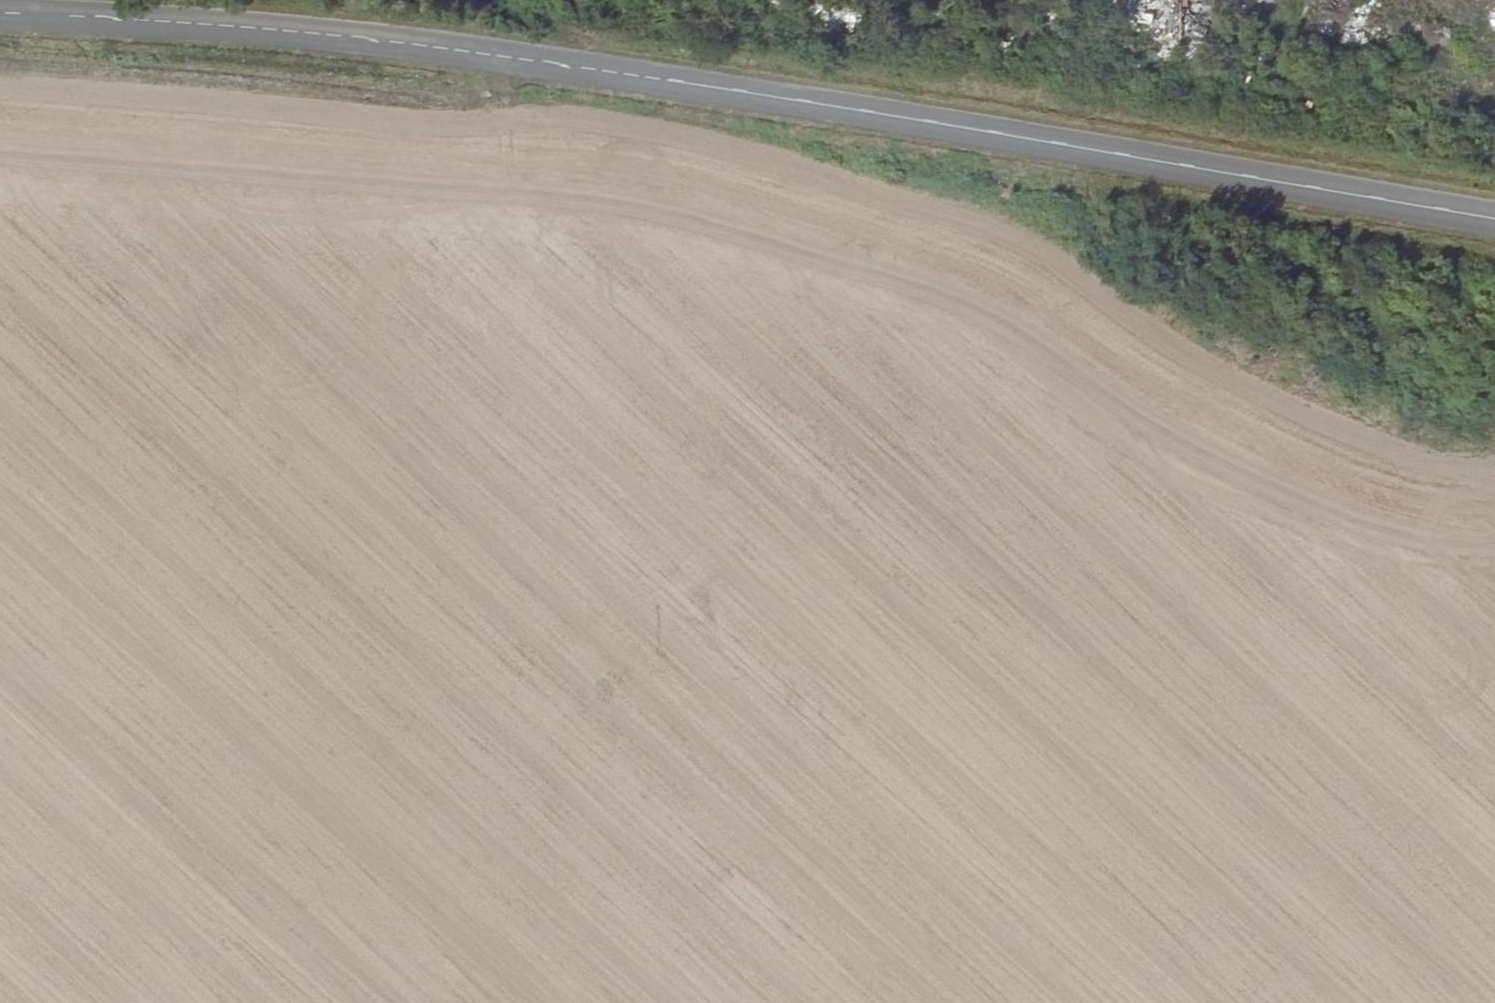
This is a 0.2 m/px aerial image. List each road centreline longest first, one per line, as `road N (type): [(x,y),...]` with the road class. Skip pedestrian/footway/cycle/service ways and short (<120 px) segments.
road 1 (secondary): [(1494,219),(764,97),(274,26),(0,15)]

